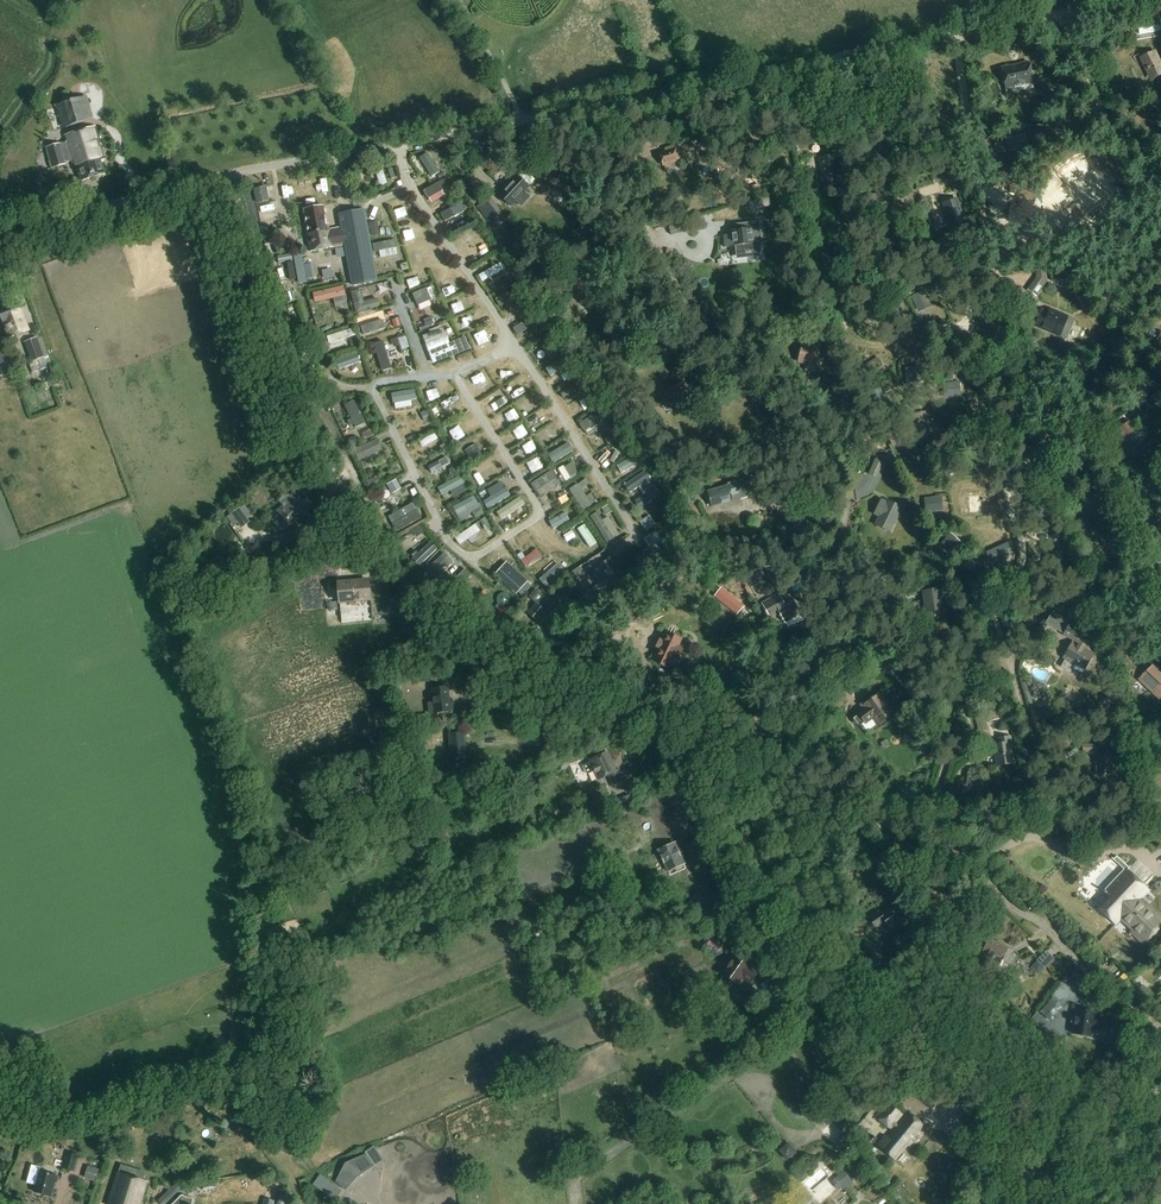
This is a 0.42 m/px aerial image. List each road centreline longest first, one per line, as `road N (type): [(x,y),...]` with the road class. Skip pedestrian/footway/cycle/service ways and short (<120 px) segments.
road 1 (track): [(925,818),(1032,802),(1043,793),(990,612),(1017,580),(1025,555),(979,343),(946,258),(907,220),(888,163),(777,119),(739,98),(728,77)]
road 2 (track): [(732,838),(711,766),(682,729),(413,590),(343,455),(225,176)]
road 3 (track): [(925,818),(947,765),(946,736),(840,611),(828,584),(828,561),(850,506),(821,436),(776,385),(725,351),(701,323),(578,108)]
road 4 (track): [(1160,604),(1120,489),(1023,368),(1002,305),(947,34)]
road 5 (track): [(578,108),(1133,0)]
road 6 (unclassified): [(0,249),(133,199),(225,176),(523,121)]
road 7 (track): [(1160,1032),(1068,956),(1041,923),(1015,911),(925,818)]
road 8 (track): [(824,1037),(778,971),(732,838)]
road 9 (track): [(1160,204),(1146,197),(1124,165),(1066,13)]
road 10 (track): [(732,838),(925,818)]

